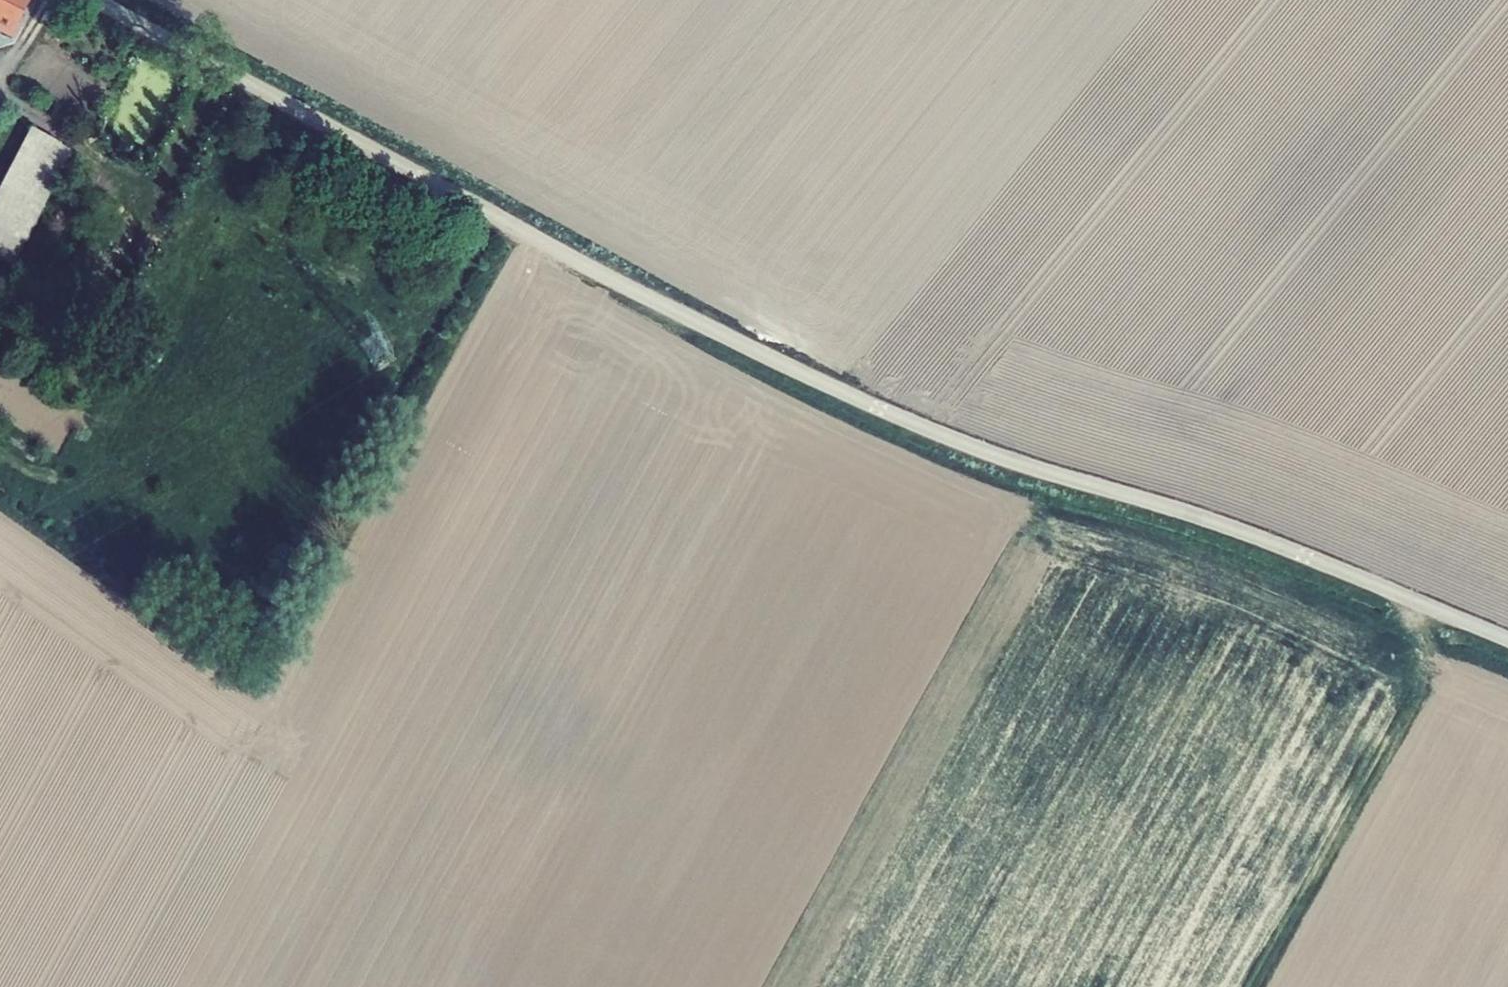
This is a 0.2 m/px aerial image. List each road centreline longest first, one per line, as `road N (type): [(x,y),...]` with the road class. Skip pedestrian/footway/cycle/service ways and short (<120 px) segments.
road 1 (unclassified): [(98,0),(645,296),(844,393),(1004,458),(1243,533),(1507,640)]

